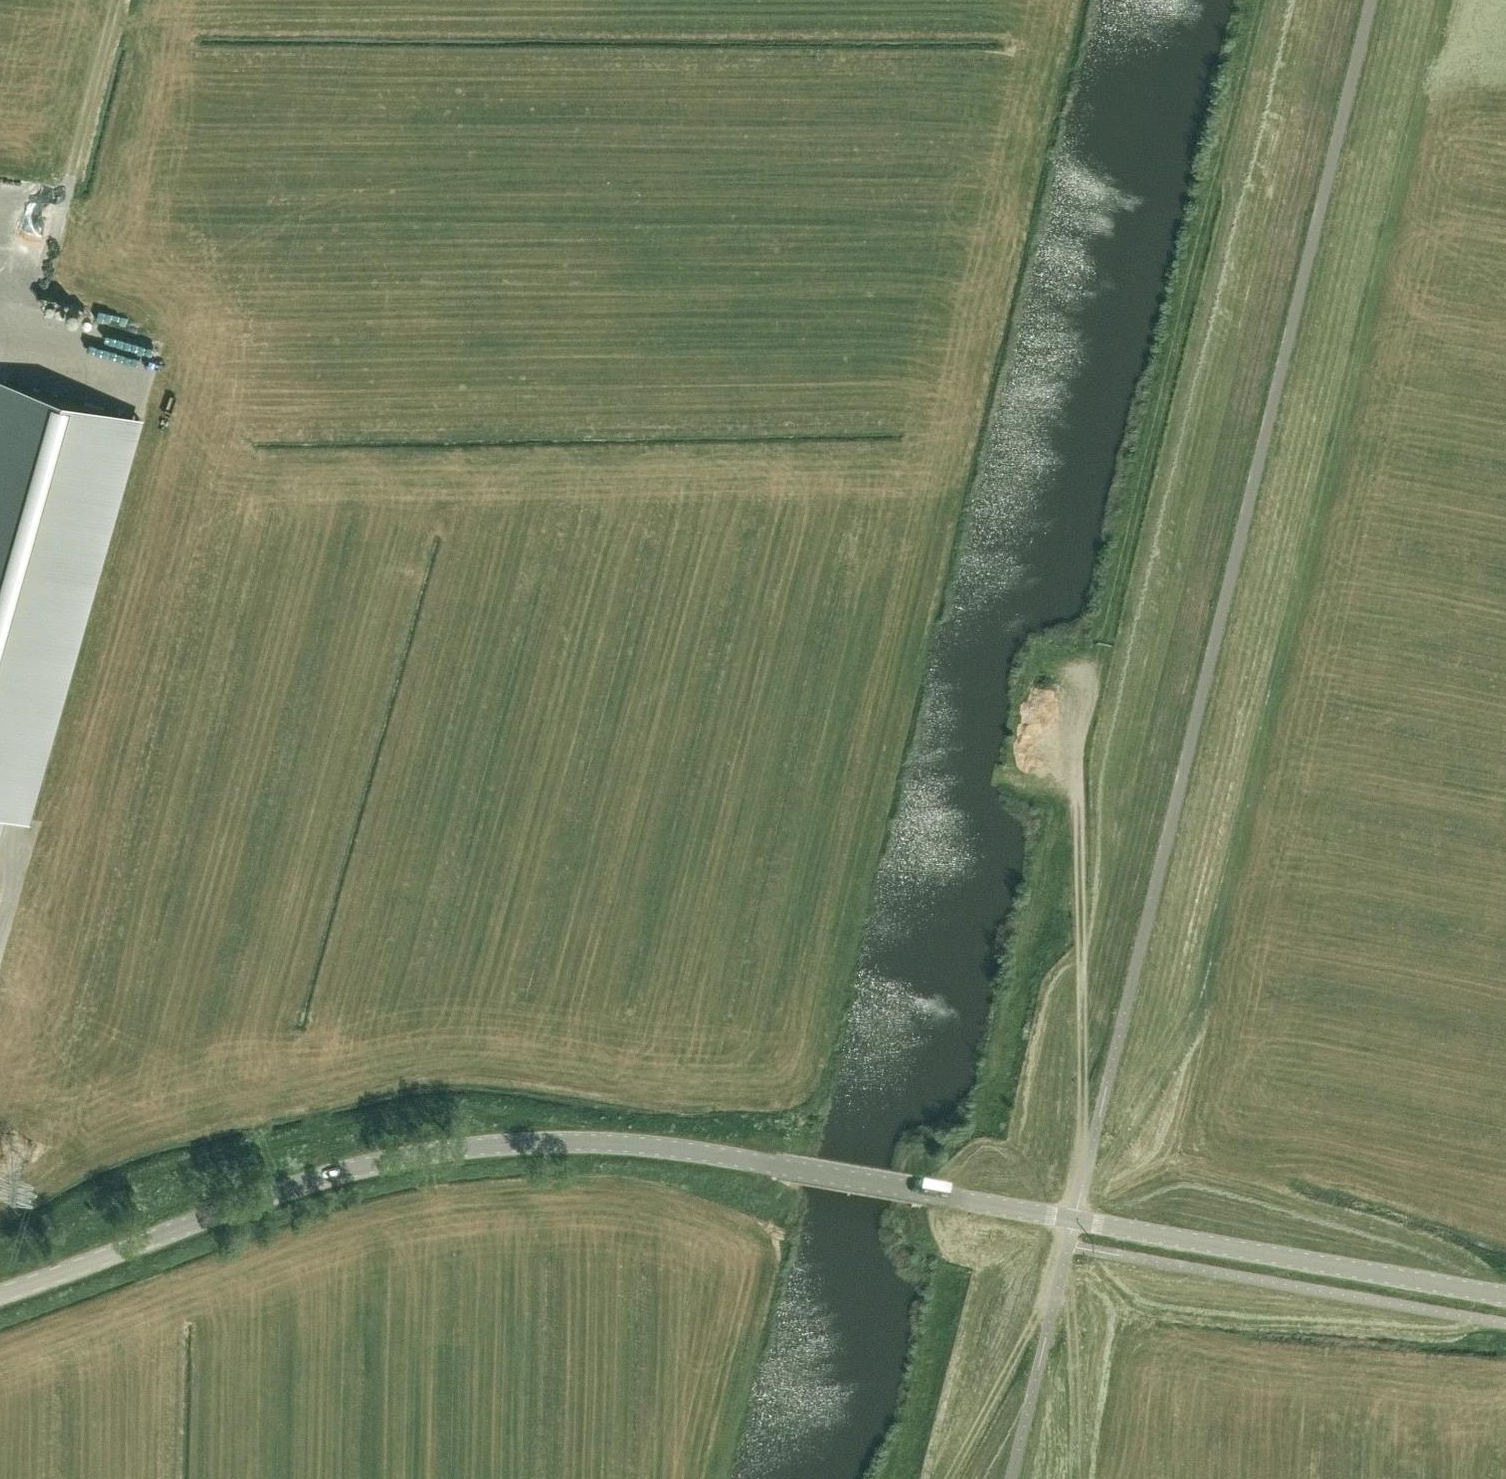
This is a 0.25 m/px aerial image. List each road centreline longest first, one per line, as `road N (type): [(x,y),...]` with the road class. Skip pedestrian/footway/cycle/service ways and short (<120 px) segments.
road 1 (unclassified): [(1505,1296),(703,1151),(555,1139),(330,1176),(0,1293)]
road 2 (track): [(1060,1274),(947,1478)]

